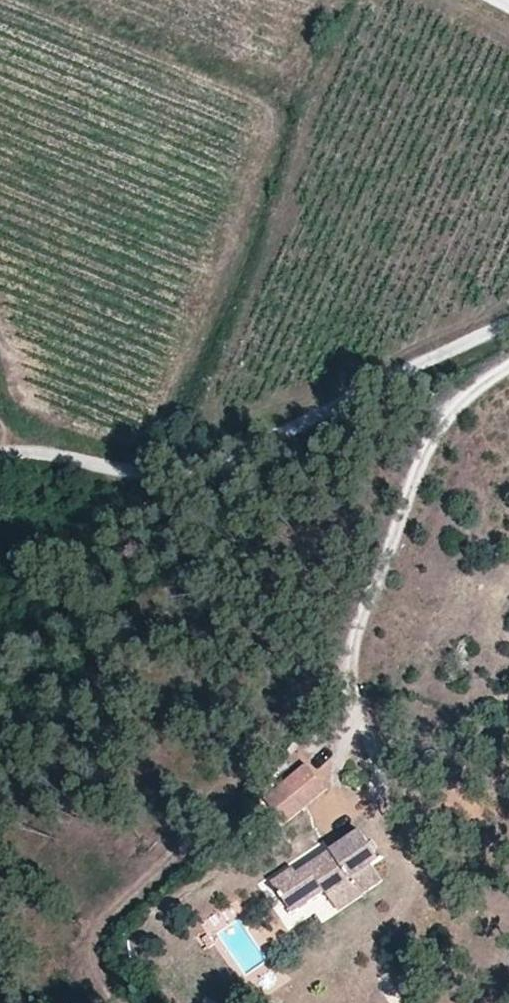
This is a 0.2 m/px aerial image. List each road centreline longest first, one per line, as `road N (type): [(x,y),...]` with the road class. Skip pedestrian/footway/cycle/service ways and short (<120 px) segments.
road 1 (track): [(508,369),(450,413),(419,467),(387,558),(357,650),(354,685),(383,794),(375,819),(356,824),(339,817),(333,804),(347,742)]
road 2 (track): [(0,462),(56,460),(156,472),(250,455),(508,327)]
road 3 (track): [(108,1002),(86,952),(109,907),(236,802),(318,674),(357,650)]

